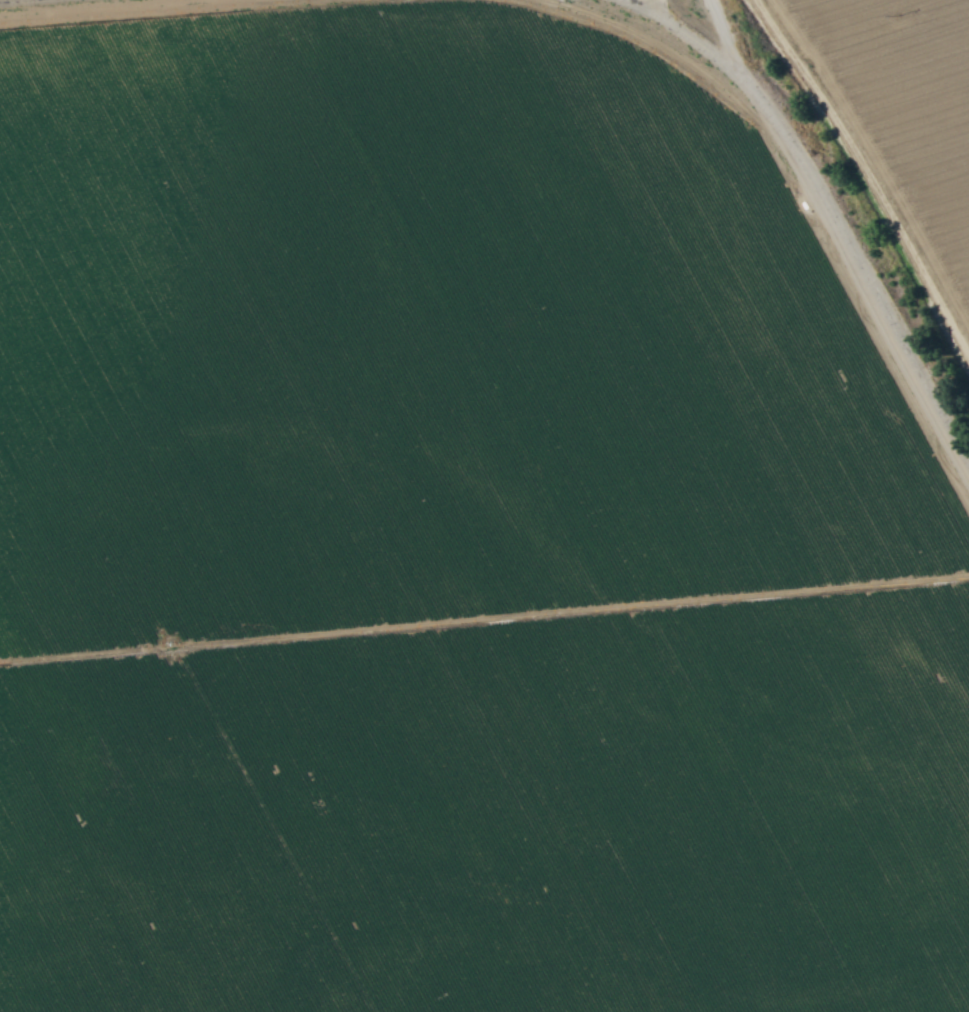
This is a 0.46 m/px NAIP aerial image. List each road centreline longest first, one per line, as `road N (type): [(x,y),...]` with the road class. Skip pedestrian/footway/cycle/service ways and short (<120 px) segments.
road 1 (residential): [(968,440),(802,146),(729,59),(653,0)]

